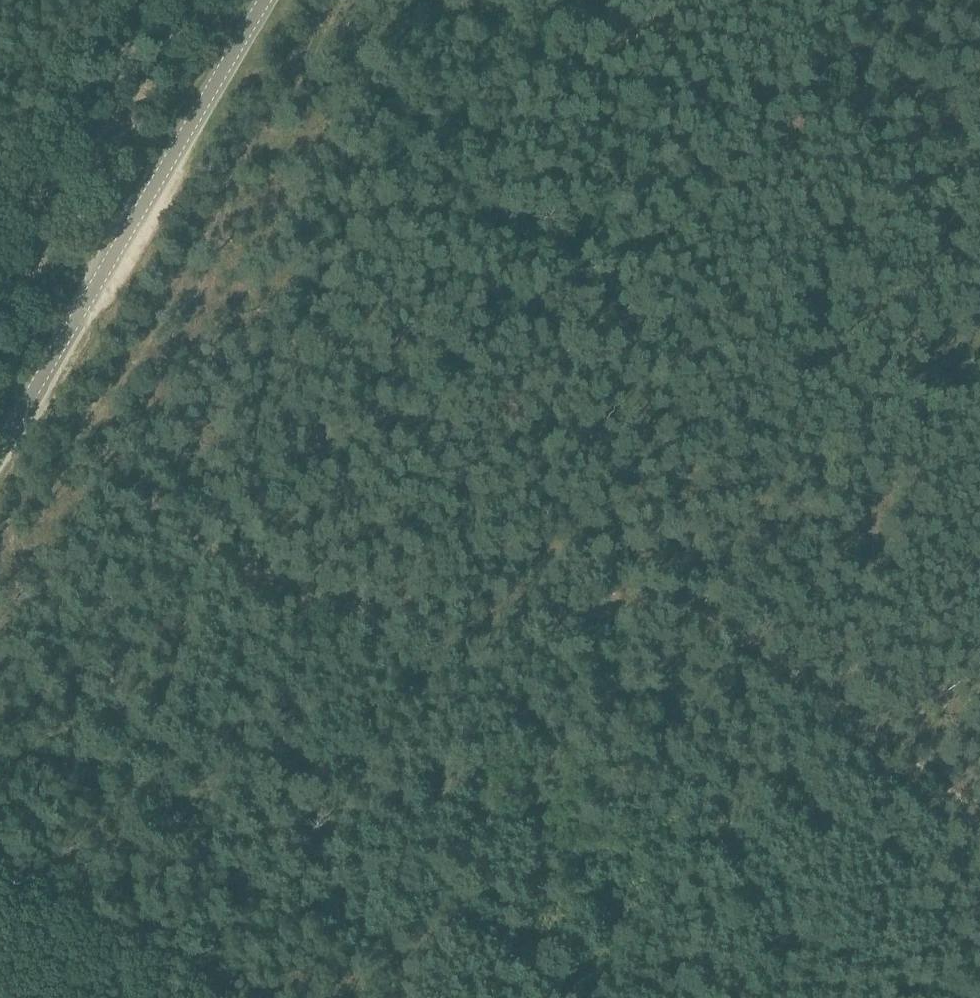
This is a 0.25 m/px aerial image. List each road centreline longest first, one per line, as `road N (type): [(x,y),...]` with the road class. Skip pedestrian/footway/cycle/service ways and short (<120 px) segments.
road 1 (tertiary): [(0,449),(269,0)]

